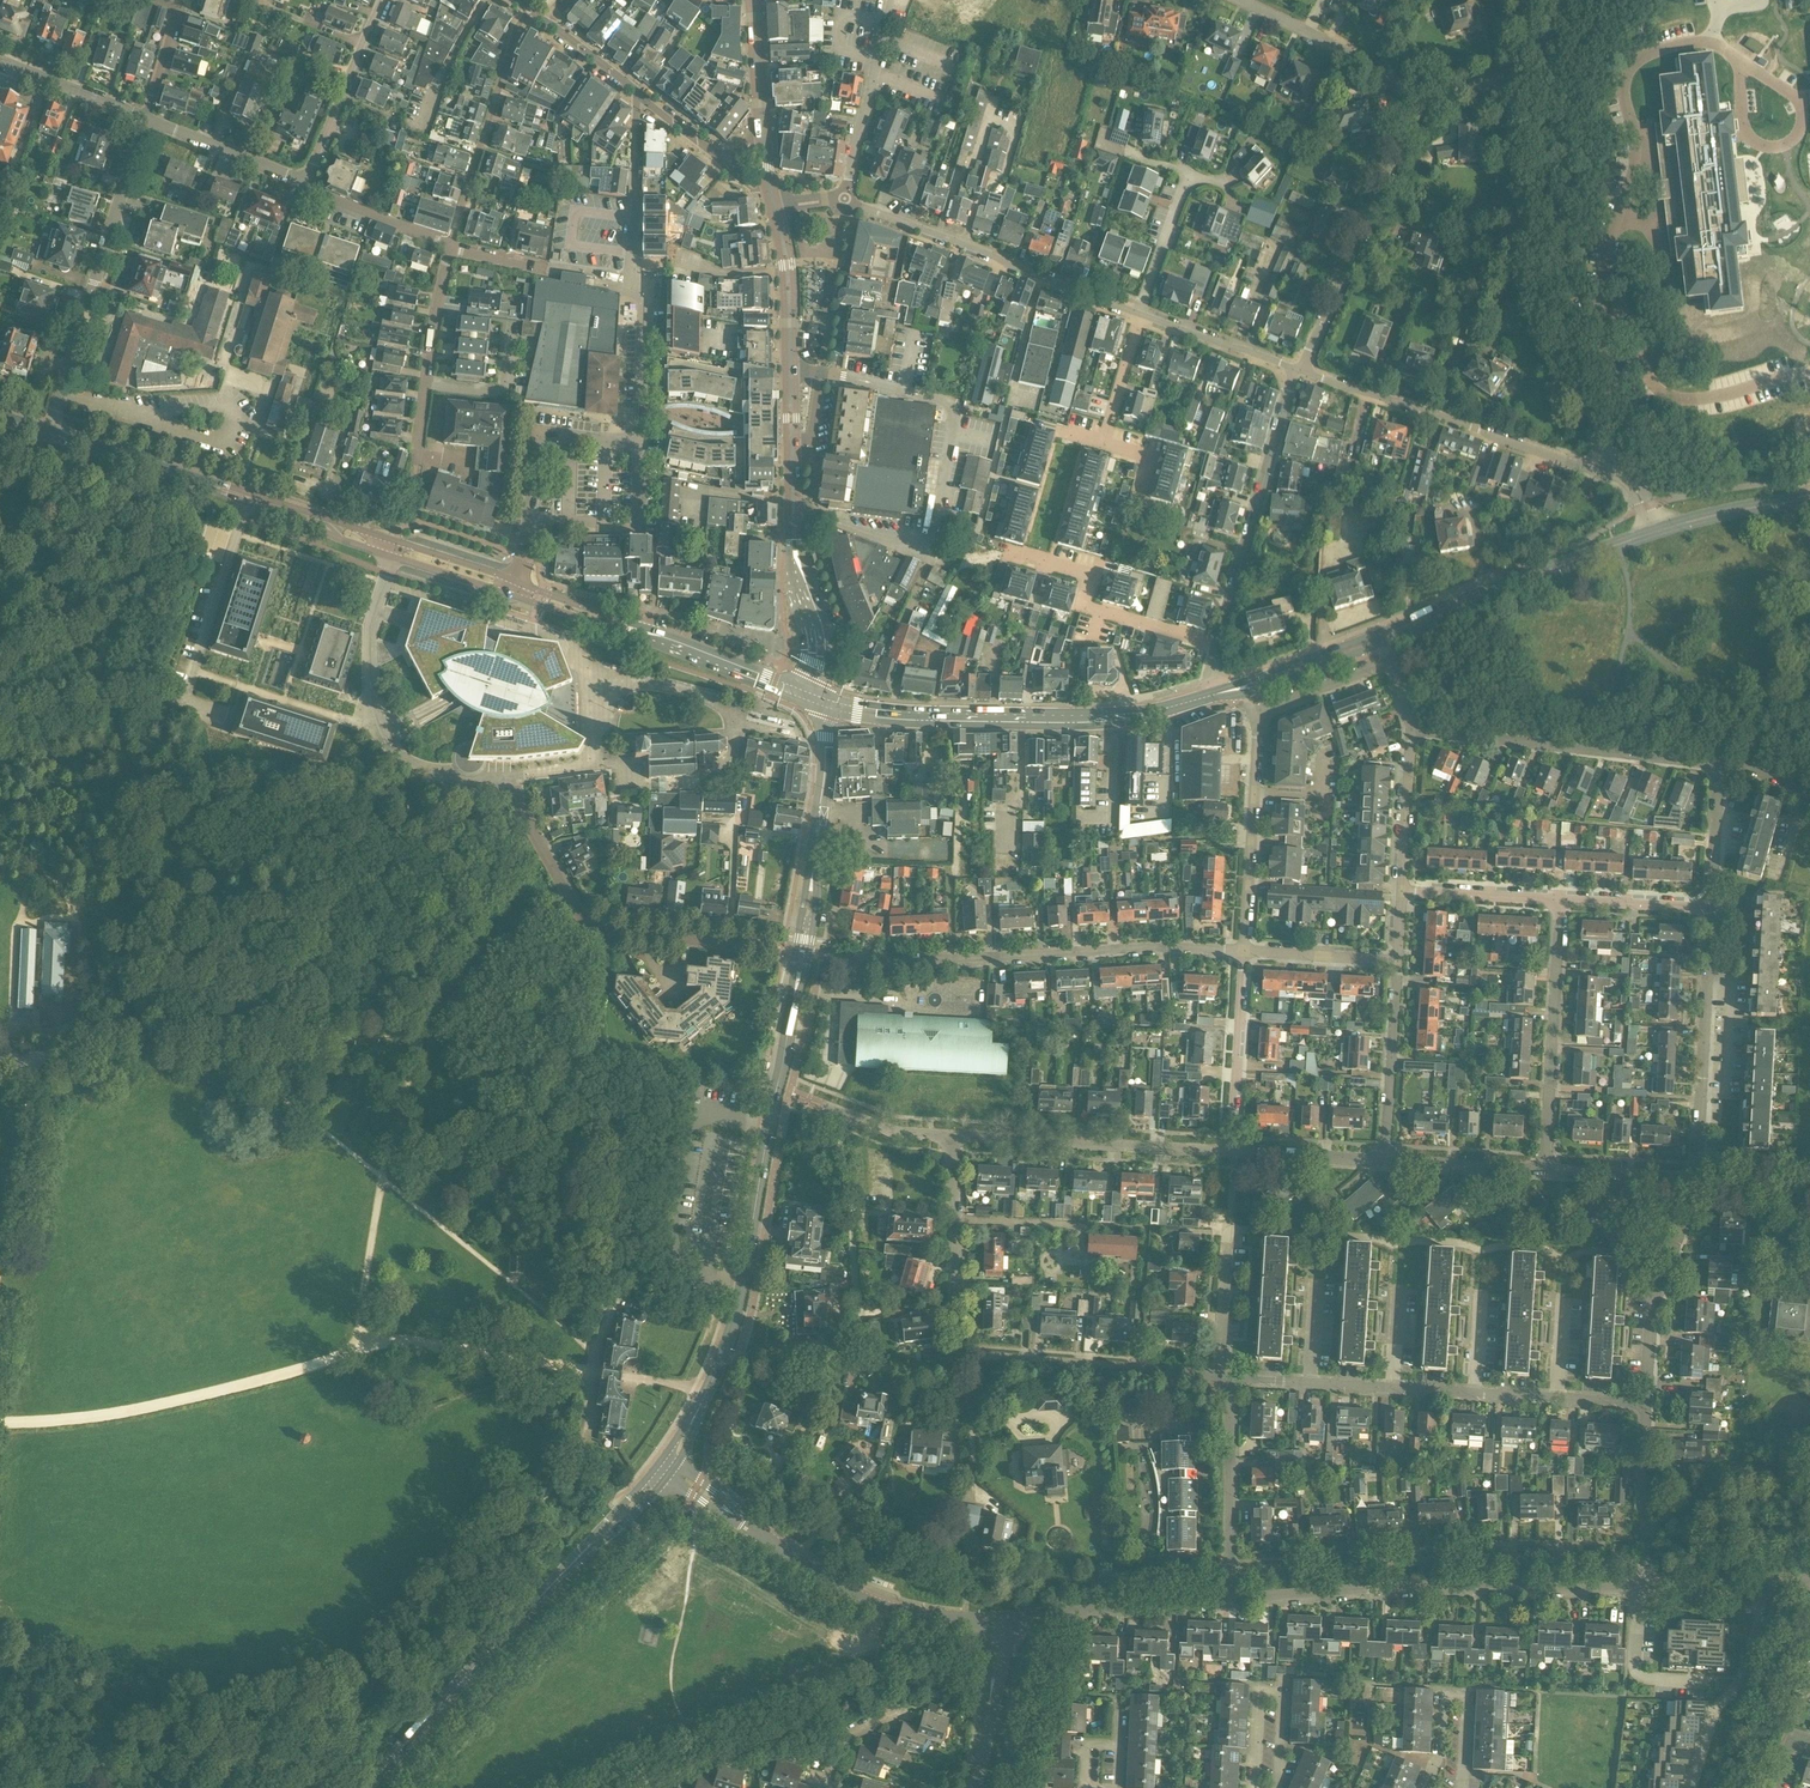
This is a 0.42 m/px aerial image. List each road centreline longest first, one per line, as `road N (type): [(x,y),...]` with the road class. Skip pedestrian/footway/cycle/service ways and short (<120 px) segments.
road 1 (primary): [(667,1466),(709,1389),(736,1316),(805,940),(826,744),(818,701)]
road 2 (residential): [(1809,374),(1710,398),(1671,396),(1651,387),(1608,297),(1607,253),(1635,162),(1625,86),(1632,67),(1691,42),(1713,43),(1741,62)]
road 3 (residential): [(515,589),(527,550),(539,432),(640,442),(646,280),(631,278),(636,173)]
road 4 (track): [(1613,475),(1536,308),(1519,226),(1520,76),(1535,0)]
road 5 (primary): [(367,1787),(667,1466)]
road 6 (residential): [(1230,1572),(1430,1561),(1624,1564),(1637,1571),(1639,1589)]
road 7 (primary): [(815,629),(793,529),(789,300),(774,207)]
road 8 (residential): [(1229,1378),(1646,1404)]
road 9 (residential): [(1230,1599),(1452,1587),(1639,1589)]
road 10 (primary): [(818,701),(893,715),(1091,720),(1212,695)]
road 11 (residential): [(1242,952),(849,959)]
road 12 (primary): [(392,549),(49,433)]
road 13 (residential): [(1300,370),(1613,475)]
road 14 (residential): [(49,433),(145,119)]
road 15 (primary): [(818,701),(515,589)]
road 16 (residential): [(842,199),(1138,313)]
road 17 (residential): [(731,945),(604,930),(584,920),(502,775)]
road 18 (residential): [(1718,763),(1413,728)]
road 19 (primary): [(1384,637),(1656,532)]
road 20 (residential): [(736,1517),(873,1602),(1000,1621)]
road 21 (residential): [(1232,1152),(948,1137)]
road 22 (residential): [(1699,1178),(1711,908)]
road 23 (residential): [(1545,1169),(1560,900)]
road 24 (residential): [(1311,351),(1419,105)]
road 25 (residential): [(1289,391),(1219,644)]
road 26 (residential): [(961,1358),(1219,1378)]
road 27 (residential): [(1219,644),(1085,606),(1093,576),(1009,552)]
road 28 (residential): [(1257,715),(1242,952)]
road 29 (residential): [(1646,1404),(1653,1313),(1699,1178)]
road 30 (residential): [(450,248),(520,25)]
road 31 (residential): [(1000,1621),(1230,1599)]
road 32 (residential): [(961,1358),(948,1137)]
road 33 (residential): [(450,248),(416,466)]
road 34 (residential): [(1691,1787),(1715,1712),(1738,1687),(1754,1648),(1768,1584)]
road 35 (residential): [(1462,1787),(1466,1696),(1443,1695),(1440,1756),(1427,1787)]
road 36 (residential): [(1419,105),(1405,84),(1243,0)]
road 37 (residential): [(842,199),(890,0)]
road 38 (residential): [(1242,952),(1232,1152)]
road 39 (residential): [(306,181),(383,0)]
road 40 (residential): [(1384,1159),(1396,963)]
road 41 (residential): [(1229,1378),(1230,1572)]
road 42 (residential): [(378,724),(370,632),(392,549)]
road 43 (residential): [(1741,62),(1796,98),(1803,121),(1790,143),(1766,147),(1742,119)]
road 44 (residential): [(306,181),(145,119)]
road 45 (residential): [(1138,313),(1300,370)]
road 46 (residential): [(974,1787),(1000,1621)]
road 47 (residential): [(1400,891),(1413,728)]
road 48 (residential): [(1545,1169),(1384,1159)]
road 49 (residential): [(1560,900),(1400,891)]
road 50 (residential): [(450,248),(323,197),(306,181)]
road 51 (residential): [(1230,1219),(1219,1378)]
road 52 (residential): [(145,119),(0,60)]
road 53 (primary): [(1809,500),(1656,532)]
road 54 (residential): [(1396,963),(1242,952)]
road 55 (residential): [(1699,1178),(1545,1169)]
road 56 (residential): [(1384,1159),(1232,1152)]
road 57 (residential): [(1711,908),(1560,900)]
road 58 (primary): [(1244,688),(1384,637)]
road 59 (residential): [(378,724),(395,753),(437,780),(502,775)]
road 60 (residential): [(1138,313),(1189,175)]
road 61 (residential): [(1257,715),(1393,662)]
road 62 (residential): [(1711,908),(1718,763)]
road 63 (residential): [(639,98),(531,11)]
road 64 (residential): [(1138,313),(1102,442)]
road 65 (unclassified): [(131,707),(0,727)]
road 66 (primary): [(515,589),(392,549)]
road 67 (residential): [(1639,1589),(1768,1584)]
road 68 (residential): [(168,0),(177,12),(145,119)]
road 69 (primary): [(762,125),(754,0)]
road 70 (residential): [(948,1137),(887,1132),(829,1109)]

